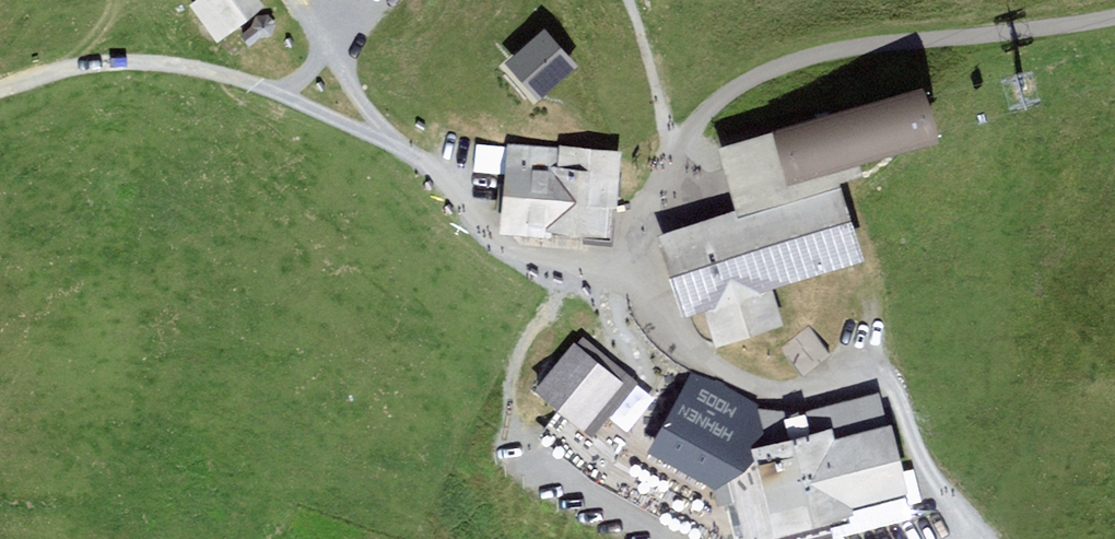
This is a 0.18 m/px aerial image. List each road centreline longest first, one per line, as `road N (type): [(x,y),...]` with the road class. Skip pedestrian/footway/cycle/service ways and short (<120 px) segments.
road 1 (track): [(672,162),(626,256),(601,267),(521,253),(422,162),(285,95),(210,73),(132,64),(0,93)]
road 2 (track): [(977,538),(936,490),(893,382),(878,364),(853,365),(815,388),(784,393),(722,370),(678,344),(631,277),(626,256)]
road 3 (track): [(672,162),(715,100),(824,52),(1114,17)]
road 4 (track): [(292,0),(329,45),(386,142)]
road 5 (track): [(379,0),(285,95)]

